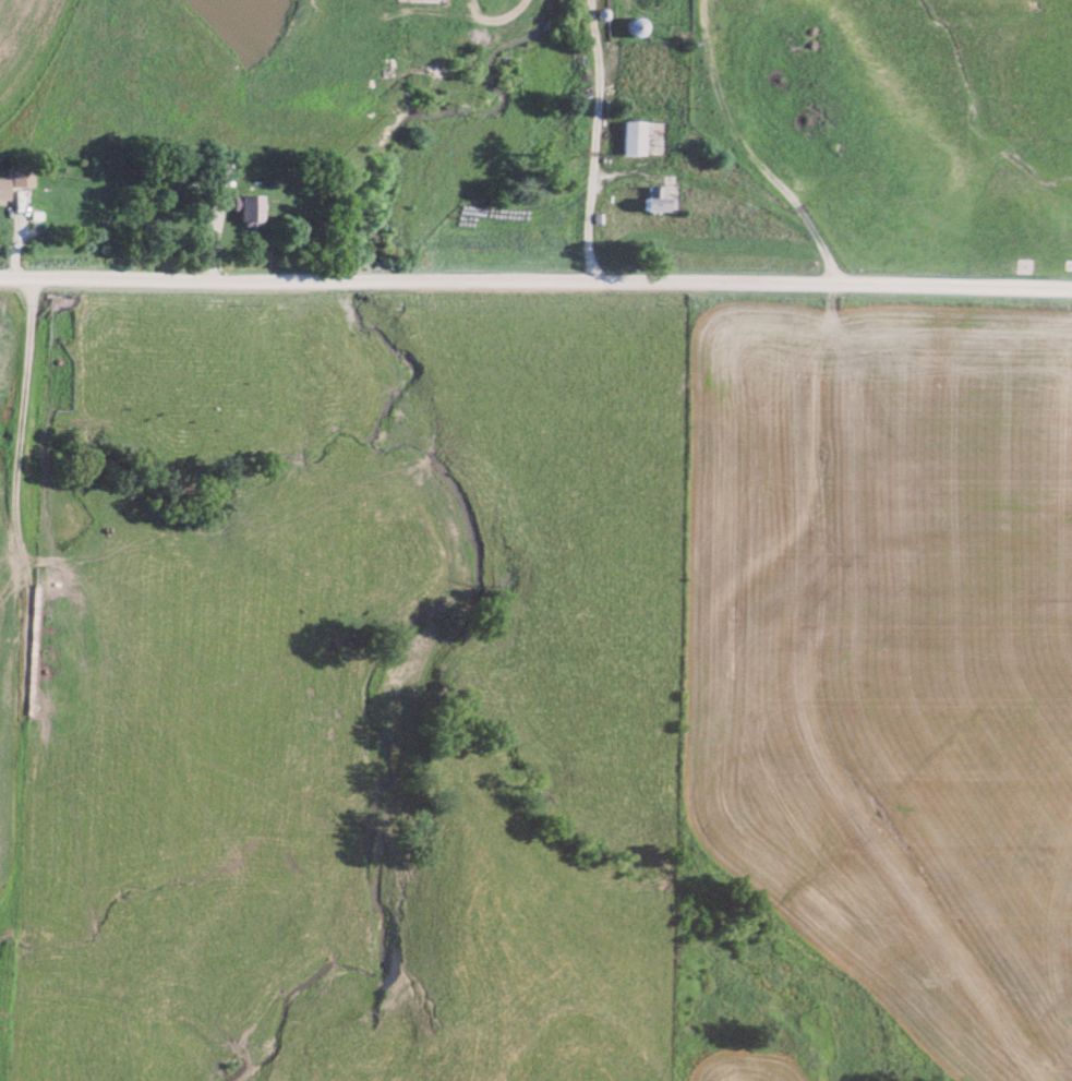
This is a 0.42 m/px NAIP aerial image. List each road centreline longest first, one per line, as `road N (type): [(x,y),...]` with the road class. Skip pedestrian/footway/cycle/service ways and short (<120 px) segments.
road 1 (residential): [(1071,285),(594,276),(0,279)]

